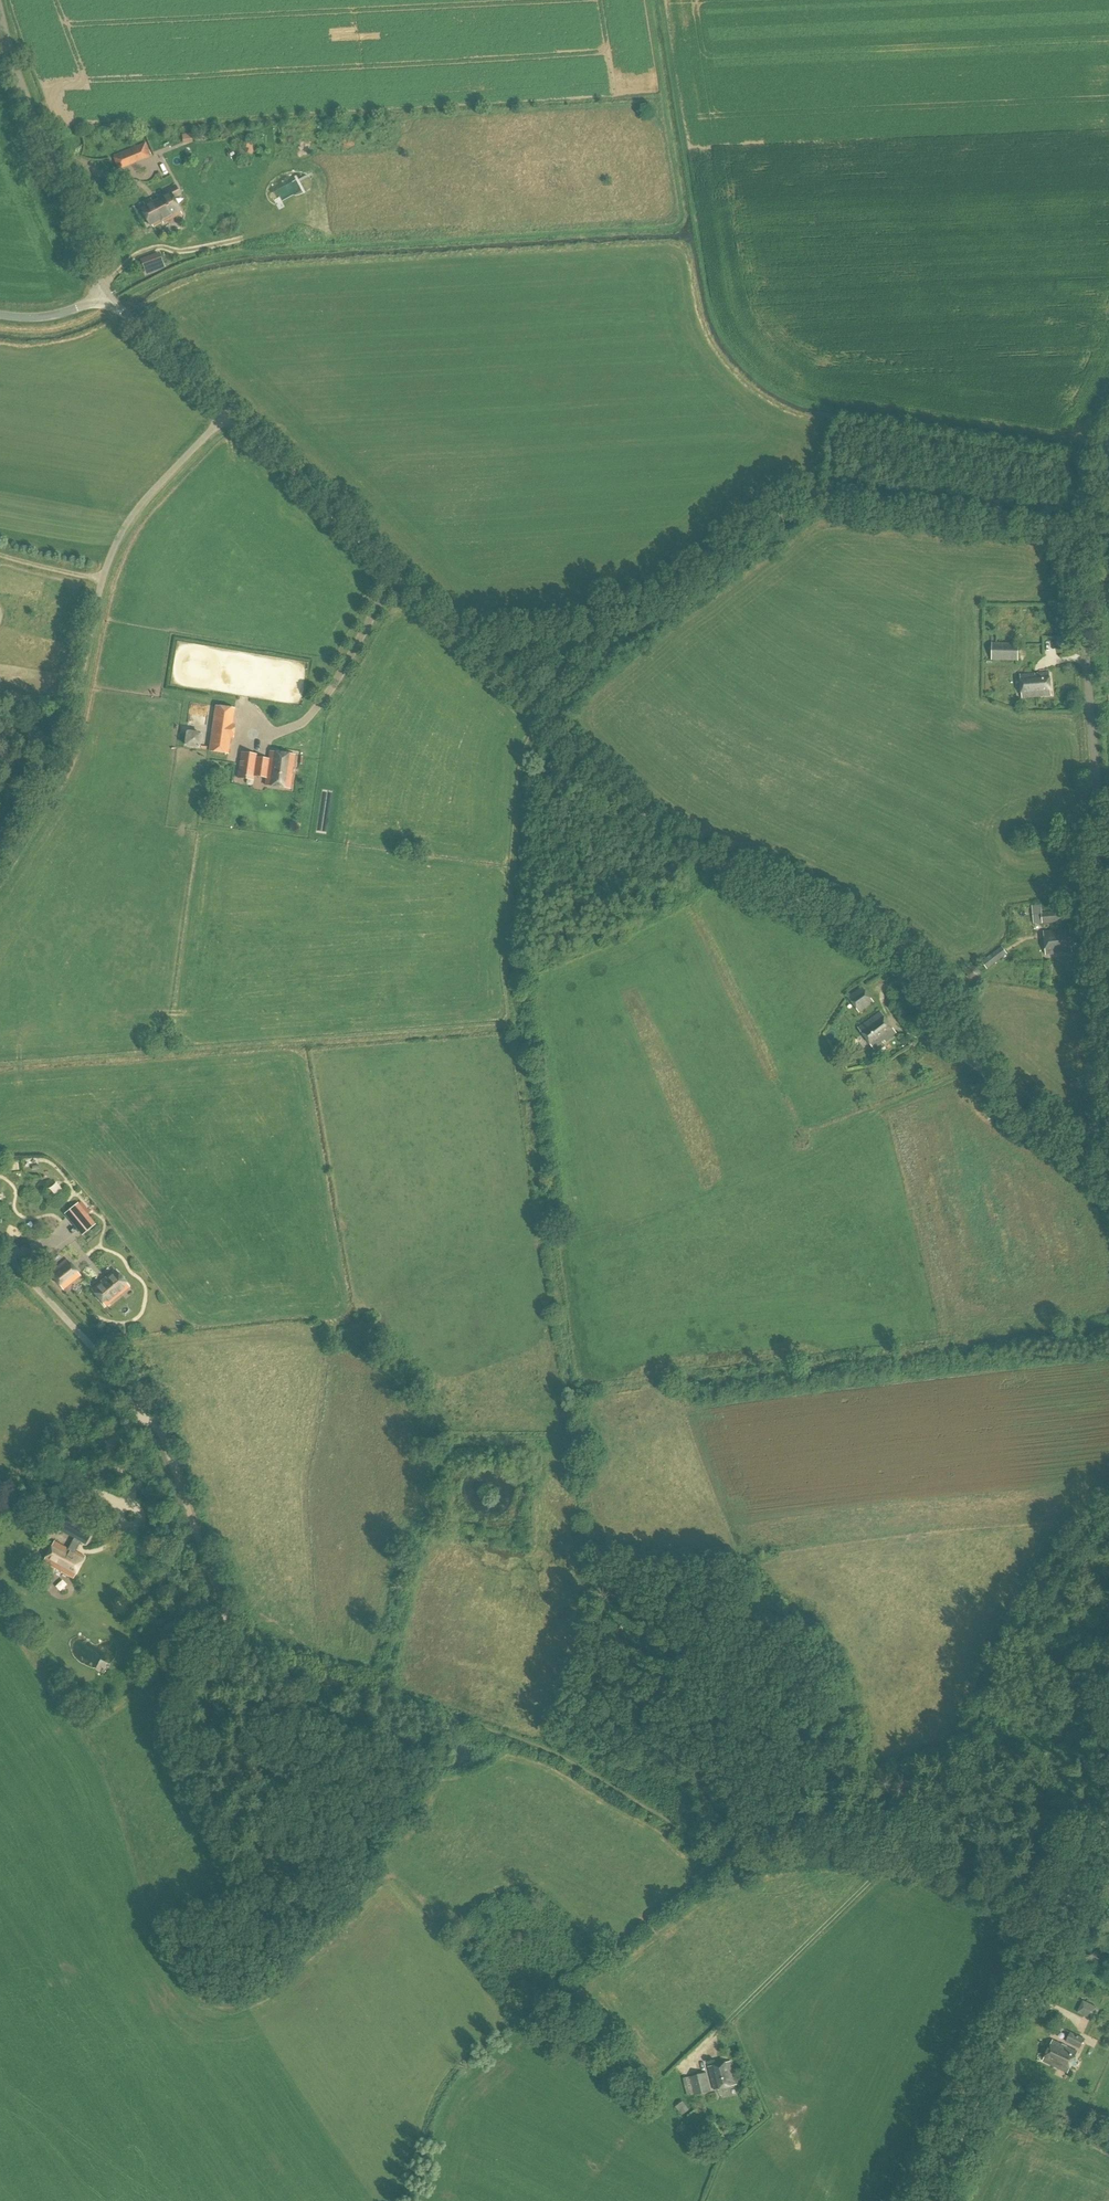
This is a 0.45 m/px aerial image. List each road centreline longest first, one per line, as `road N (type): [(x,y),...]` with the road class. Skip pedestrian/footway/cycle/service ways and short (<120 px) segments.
road 1 (unclassified): [(1108,1175),(1036,1127),(1002,1093),(923,966),(676,843),(228,412)]
road 2 (track): [(889,1862),(841,1844),(712,1853),(565,1759),(401,1693),(290,1672),(227,1631)]
road 3 (unclassified): [(1108,977),(1071,531),(1077,493),(1108,439)]
road 4 (unclassified): [(0,864),(58,771),(112,546),(228,412)]
road 5 (unclassified): [(227,1631),(153,1419),(0,1249)]
road 6 (unclassified): [(927,2200),(1108,1803)]
road 7 (unclassified): [(106,297),(39,141),(0,13)]
road 8 (track): [(681,2071),(889,1862)]
road 9 (unclassified): [(228,412),(106,297)]
road 10 (track): [(1032,1911),(889,1862)]

